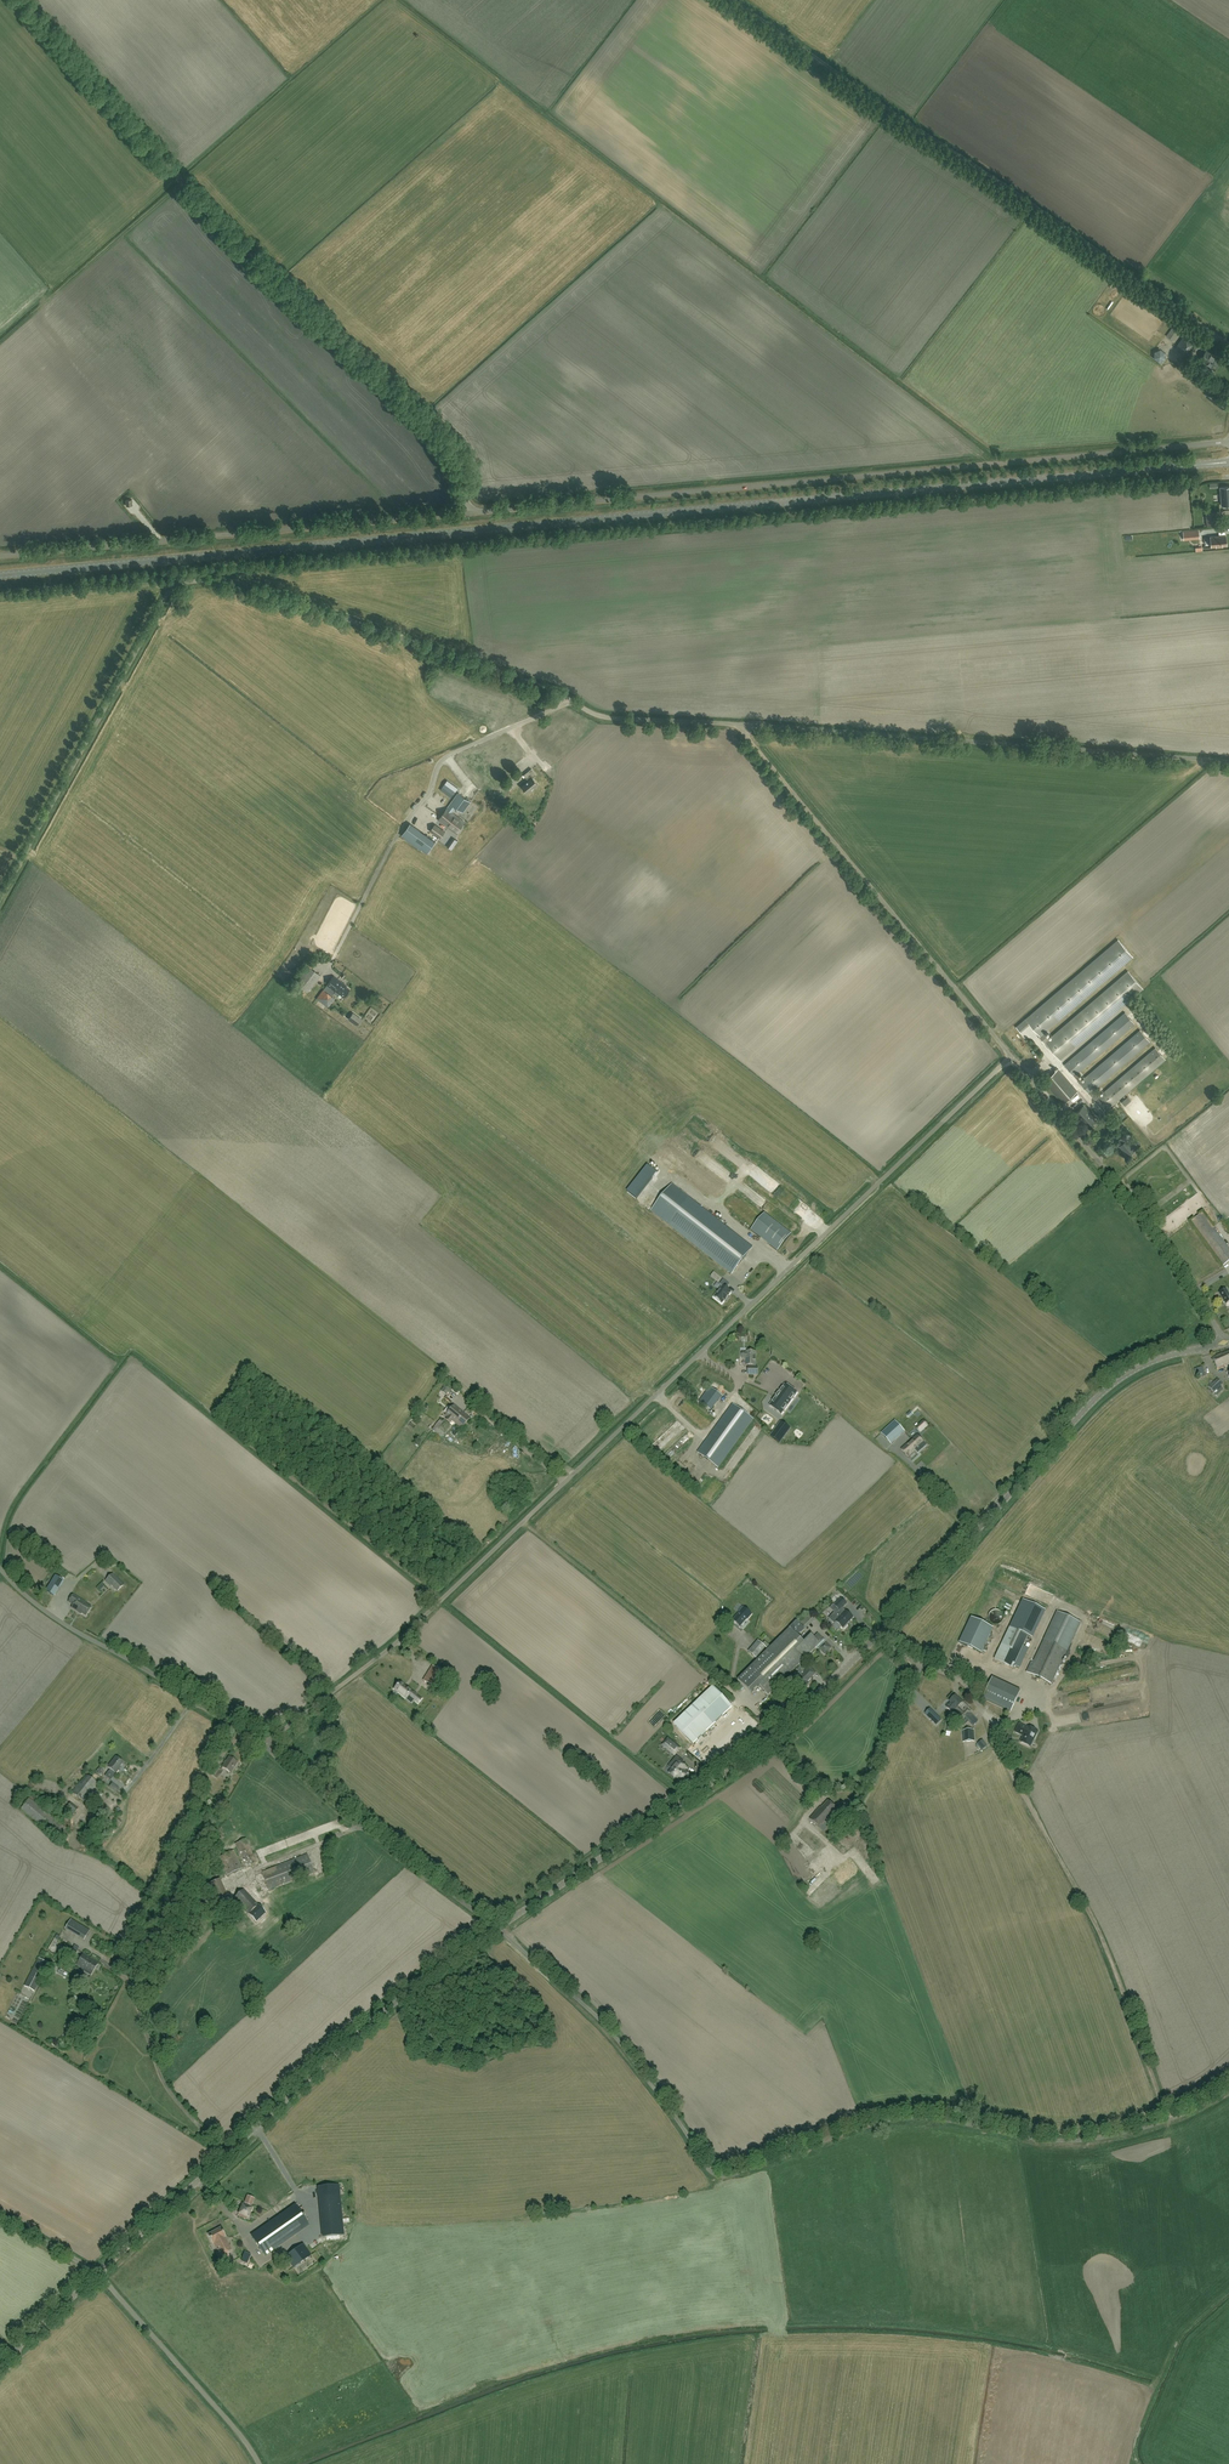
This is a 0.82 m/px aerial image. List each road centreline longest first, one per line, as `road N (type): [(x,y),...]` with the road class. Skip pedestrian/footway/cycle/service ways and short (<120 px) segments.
road 1 (secondary): [(1228,463),(0,575)]
road 2 (unclassified): [(263,1744),(377,1659),(1011,1056)]
road 3 (unclassified): [(497,1928),(614,2035),(704,2165),(723,2176),(910,2118),(1042,2140),(1108,2137),(1168,2120),(1228,2087)]
road 4 (unclassified): [(468,512),(1228,442)]
road 5 (unclassified): [(468,512),(448,441),(216,219),(23,0)]
road 6 (unclassified): [(1228,345),(734,0)]
road 7 (unclassified): [(1228,761),(743,724)]
road 8 (unclassified): [(0,556),(468,512)]
road 9 (tertiary): [(882,1637),(1097,1398),(1148,1363),(1226,1342)]
road 10 (unclassified): [(1011,1056),(743,724)]
road 11 (unclassified): [(572,702),(242,582),(173,587)]
road 12 (track): [(995,1744),(1098,1931),(1168,2120)]
road 13 (unclassified): [(1226,1342),(1139,1210),(1011,1056)]
road 14 (unclassified): [(0,898),(173,587)]
road 15 (tertiary): [(226,2156),(386,2010),(497,1928)]
road 16 (tertiary): [(497,1928),(782,1734)]
road 17 (unclassified): [(263,1744),(71,1628),(0,1568)]
road 18 (unclassified): [(361,905),(445,757),(572,702)]
road 19 (unclassified): [(497,1928),(263,1744)]
road 20 (track): [(524,1521),(733,1693)]
road 21 (unclassified): [(261,2463),(99,2272)]
road 22 (unclassified): [(226,2156),(166,2087),(132,1987),(107,1965)]
road 23 (unclassified): [(743,724),(601,716),(572,702)]
road 24 (track): [(0,599),(173,587)]
road 25 (tertiary): [(99,2272),(226,2156)]
road 26 (unclassified): [(882,1637),(968,1687),(995,1744)]
road 27 (tertiary): [(782,1734),(882,1637)]

